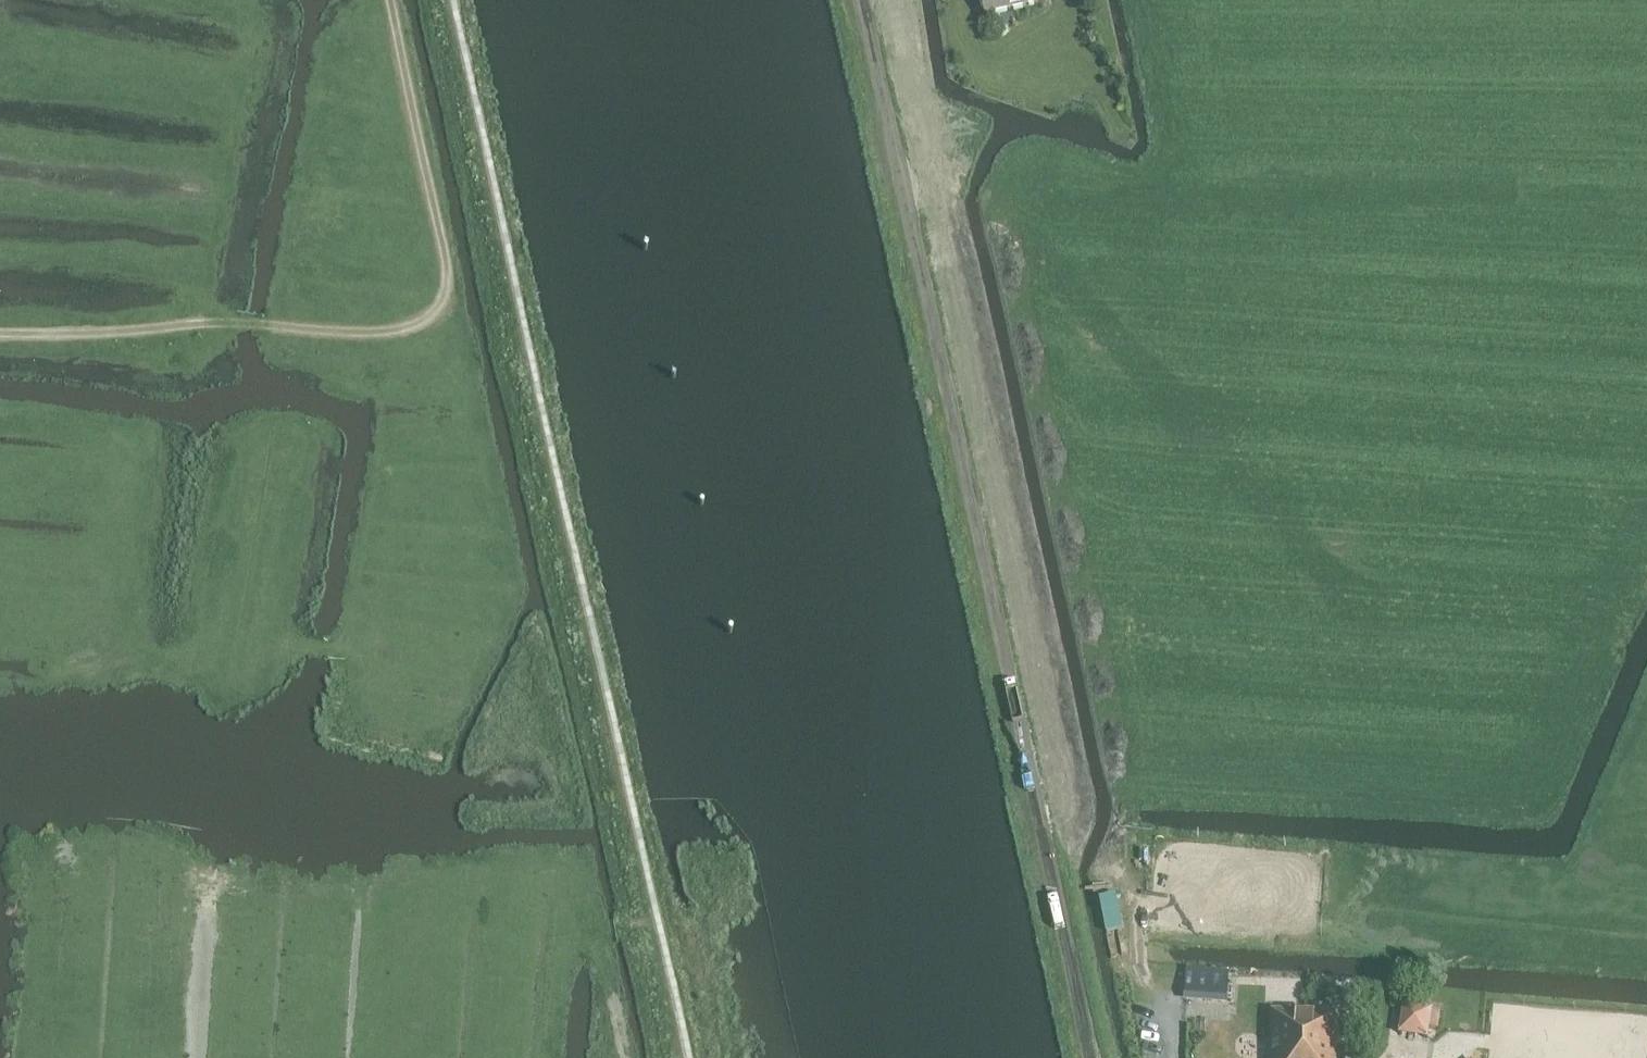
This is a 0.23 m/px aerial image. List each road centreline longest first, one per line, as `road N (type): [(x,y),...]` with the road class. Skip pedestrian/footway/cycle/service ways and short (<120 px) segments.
road 1 (unclassified): [(1096,1057),(862,0)]
road 2 (track): [(0,335),(227,319),(373,334),(431,320),(448,292),(430,169),(390,0)]

